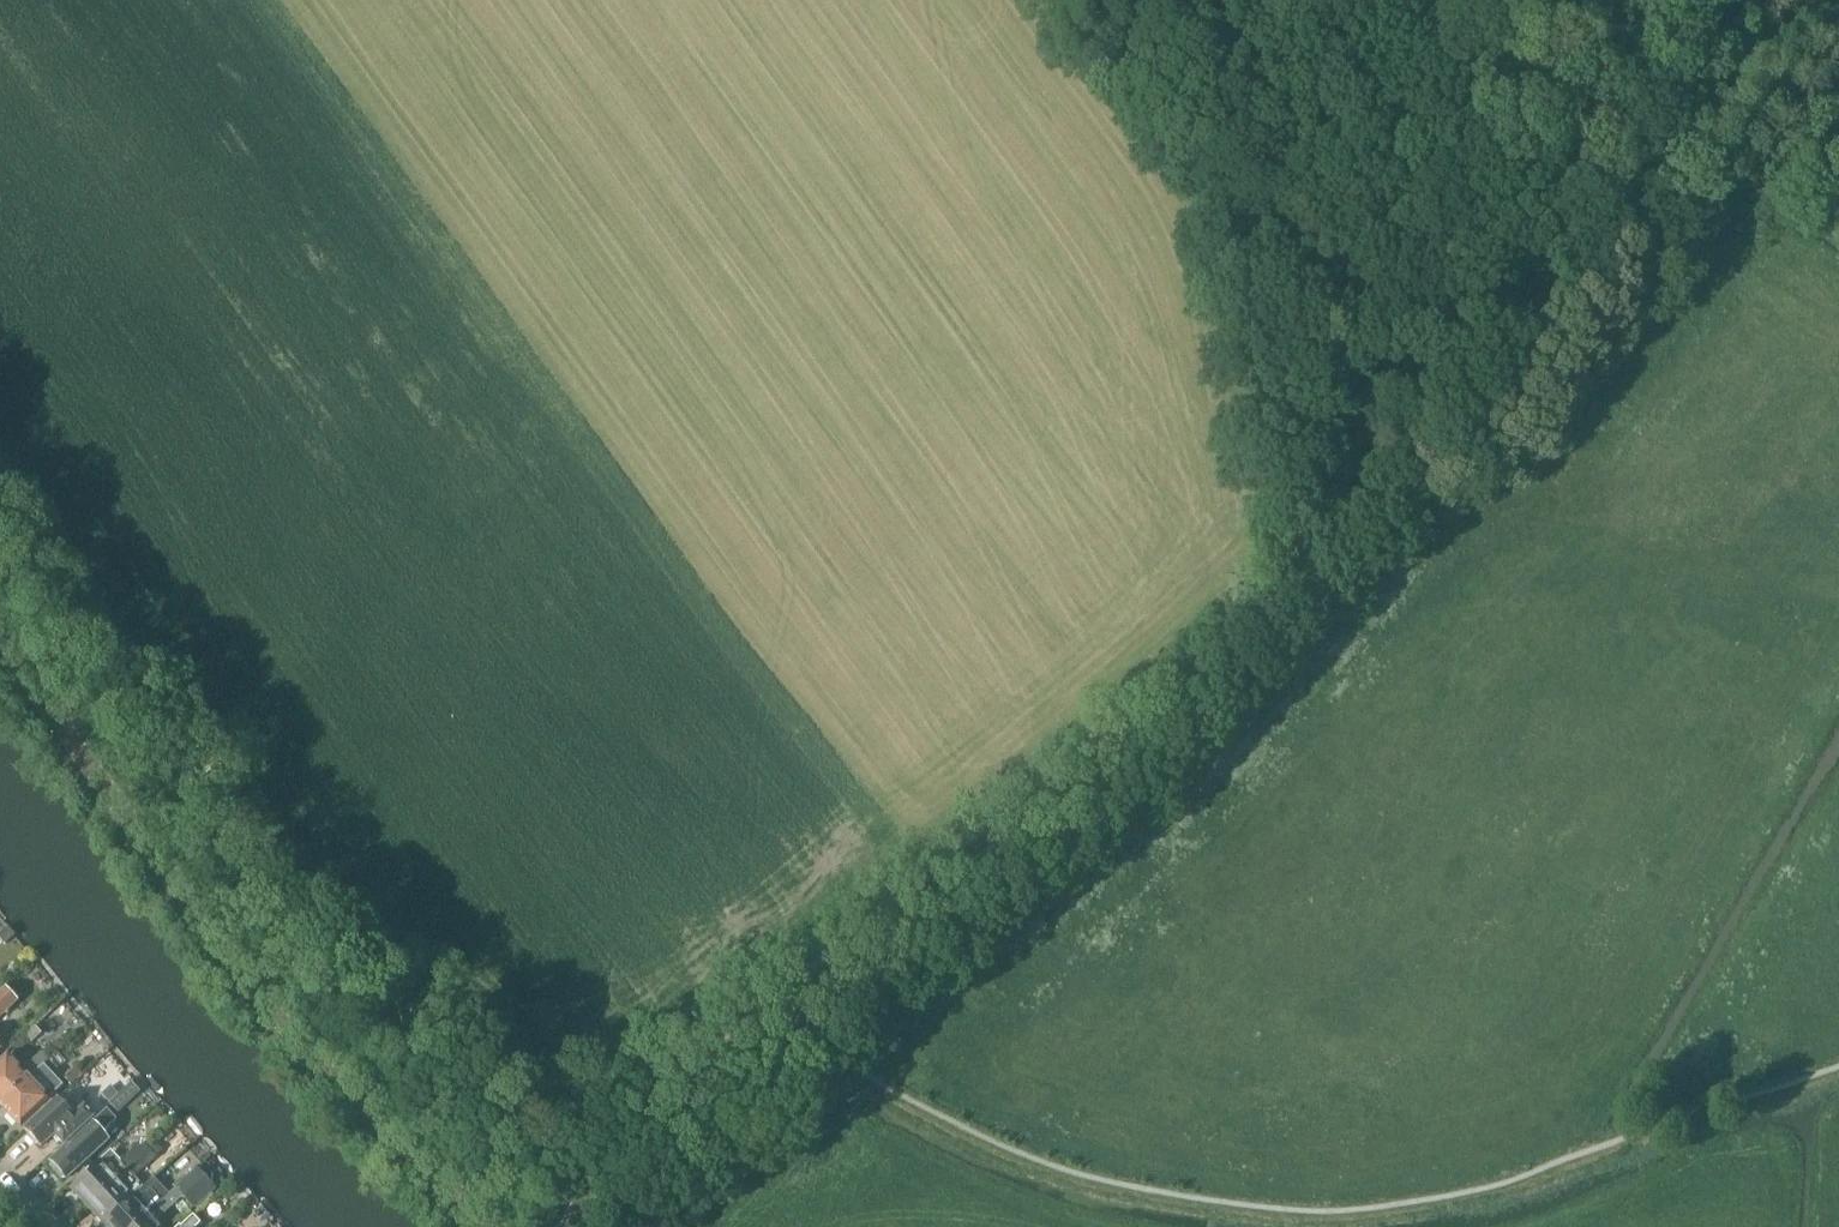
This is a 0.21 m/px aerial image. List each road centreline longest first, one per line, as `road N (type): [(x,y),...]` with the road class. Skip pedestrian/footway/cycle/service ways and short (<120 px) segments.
road 1 (tertiary): [(481,1226),(397,1150),(263,1004),(0,644)]

